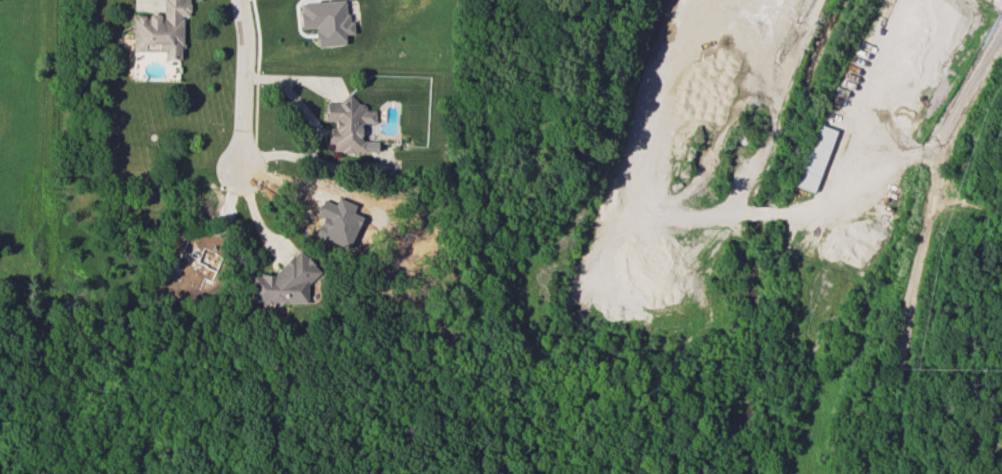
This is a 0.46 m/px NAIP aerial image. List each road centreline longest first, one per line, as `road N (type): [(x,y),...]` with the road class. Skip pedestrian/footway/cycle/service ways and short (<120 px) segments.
road 1 (residential): [(1001,33),(939,146),(899,370)]
road 2 (residential): [(238,0),(243,191)]

